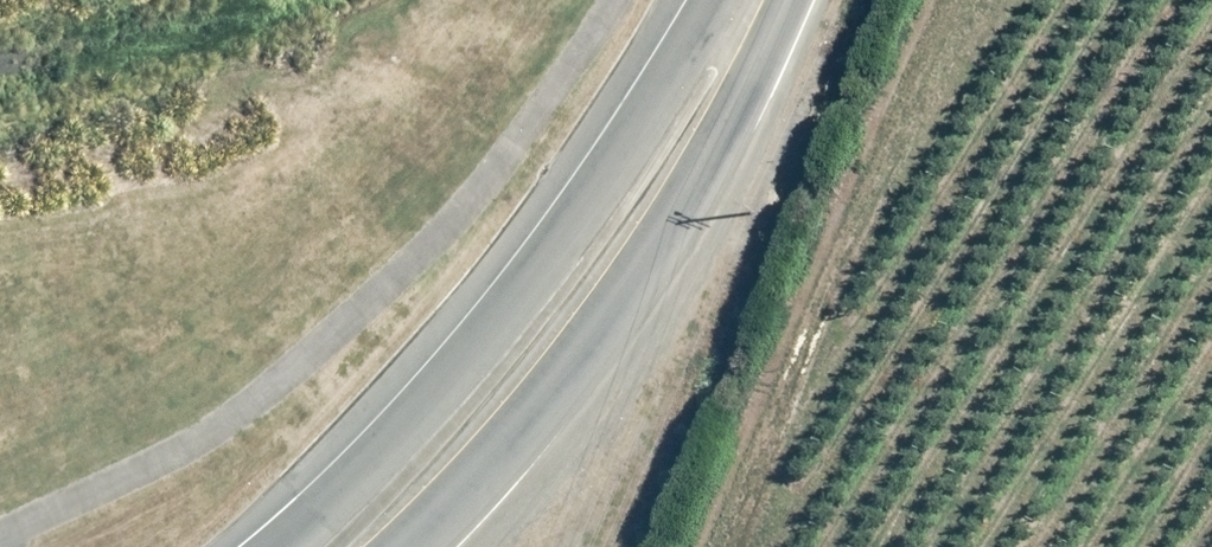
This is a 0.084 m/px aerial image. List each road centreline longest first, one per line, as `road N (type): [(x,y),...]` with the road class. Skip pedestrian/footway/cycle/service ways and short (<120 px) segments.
road 1 (secondary): [(284,546),(383,455),(496,329),(592,205),(725,0)]
road 2 (secondary): [(779,0),(754,87),(648,257),(514,439),(411,546)]

